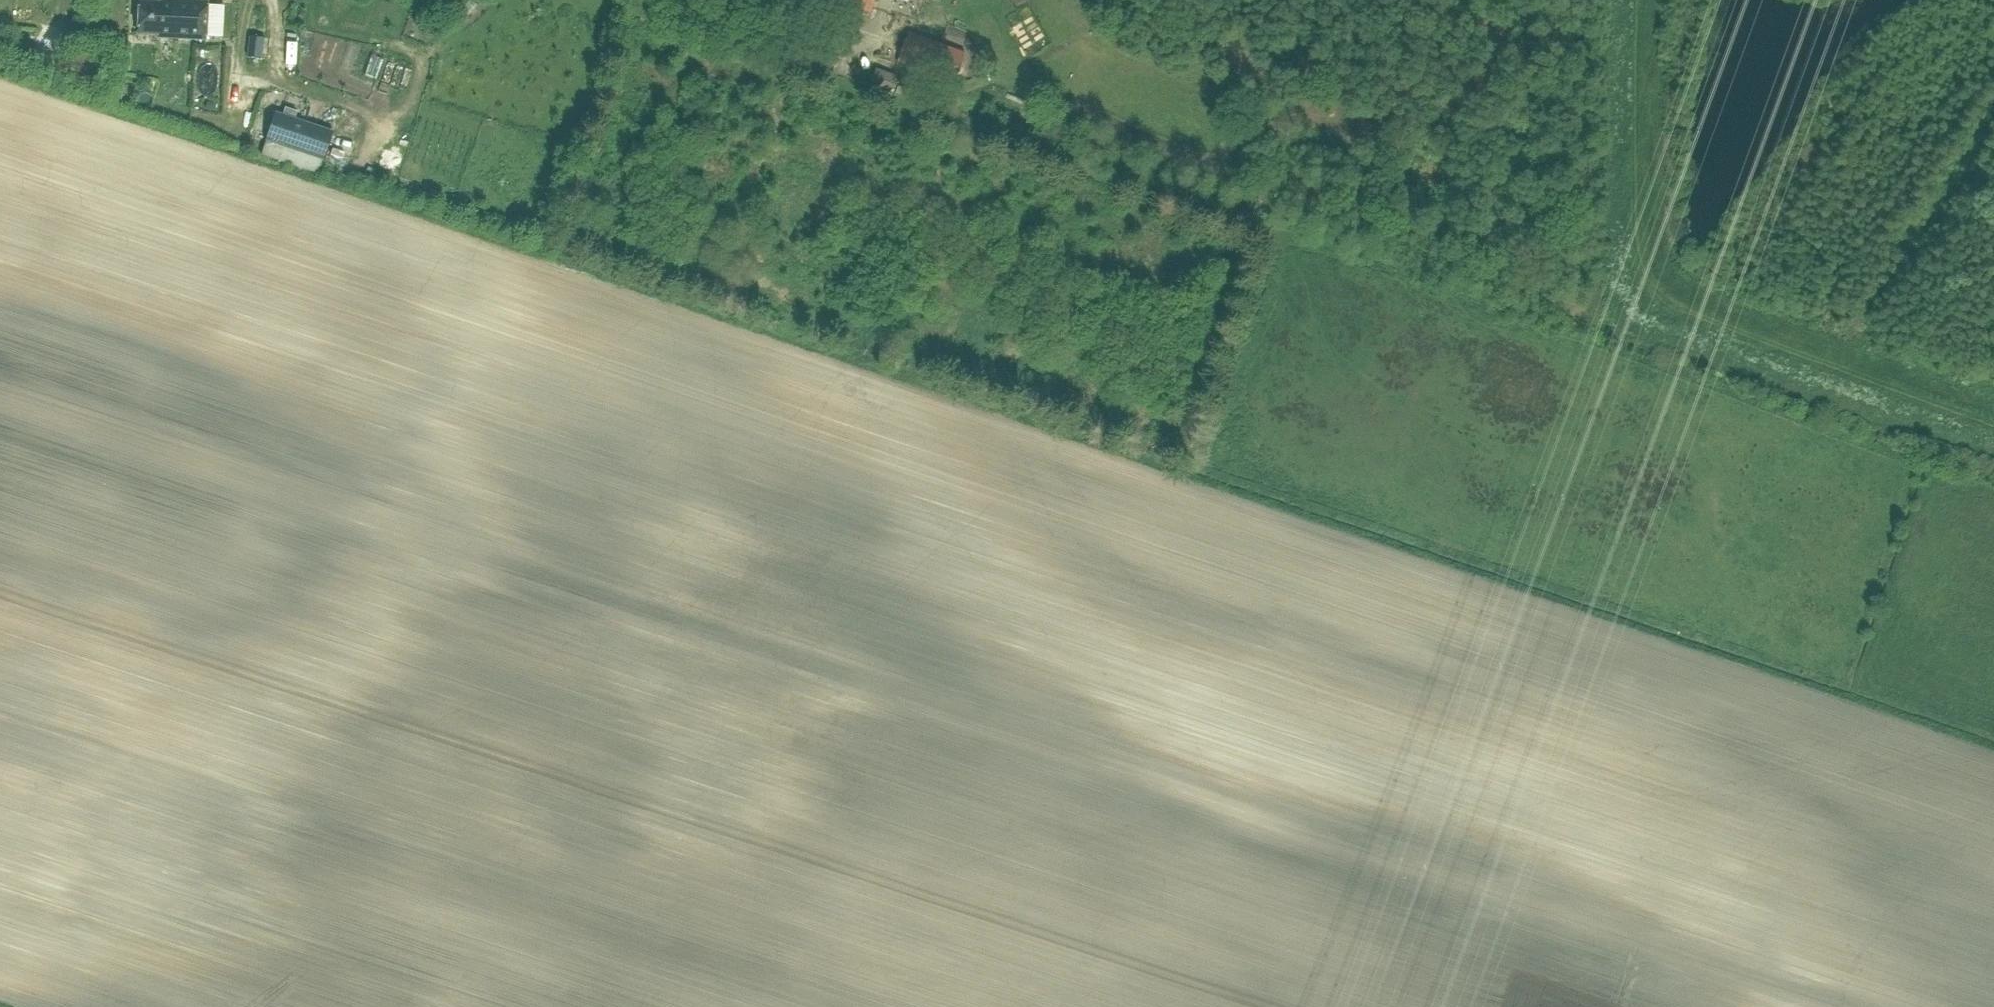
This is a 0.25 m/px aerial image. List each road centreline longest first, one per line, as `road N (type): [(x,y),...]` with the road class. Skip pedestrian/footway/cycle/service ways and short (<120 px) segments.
road 1 (track): [(1993,424),(1657,294),(1634,253),(1630,216),(1635,0)]

